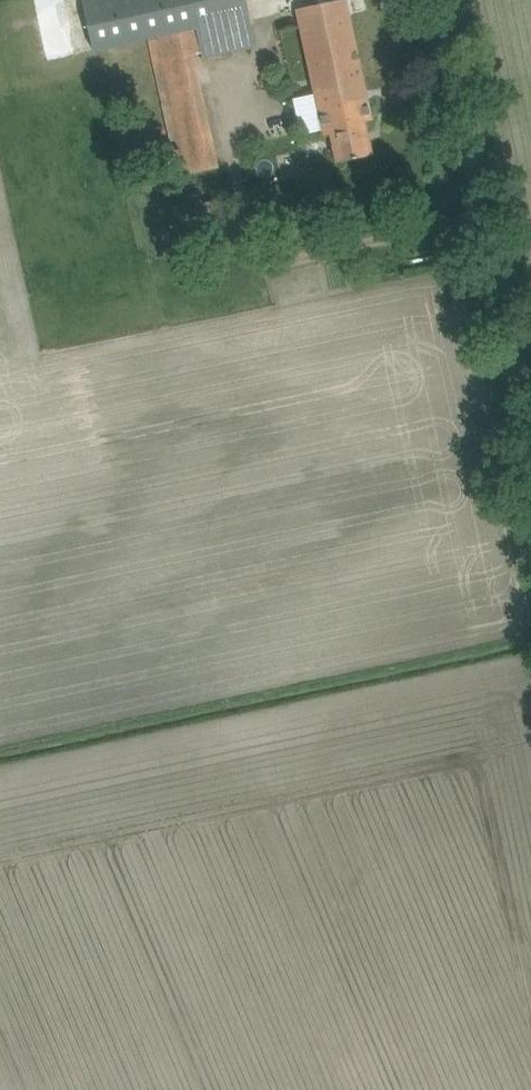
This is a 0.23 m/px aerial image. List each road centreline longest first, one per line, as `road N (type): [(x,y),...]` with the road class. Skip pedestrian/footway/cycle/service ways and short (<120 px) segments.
road 1 (unclassified): [(530,441),(438,0)]

